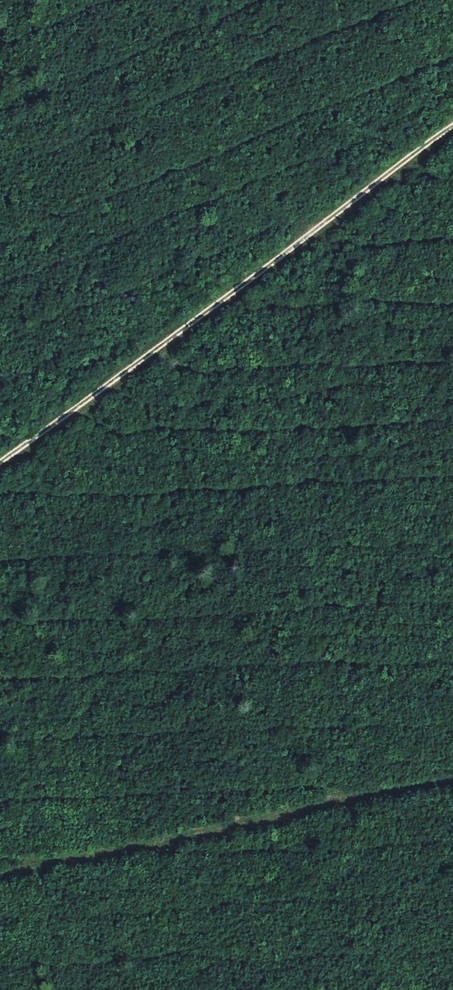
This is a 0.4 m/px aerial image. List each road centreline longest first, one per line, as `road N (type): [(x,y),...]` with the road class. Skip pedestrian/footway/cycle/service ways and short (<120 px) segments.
road 1 (track): [(452,127),(0,461)]

